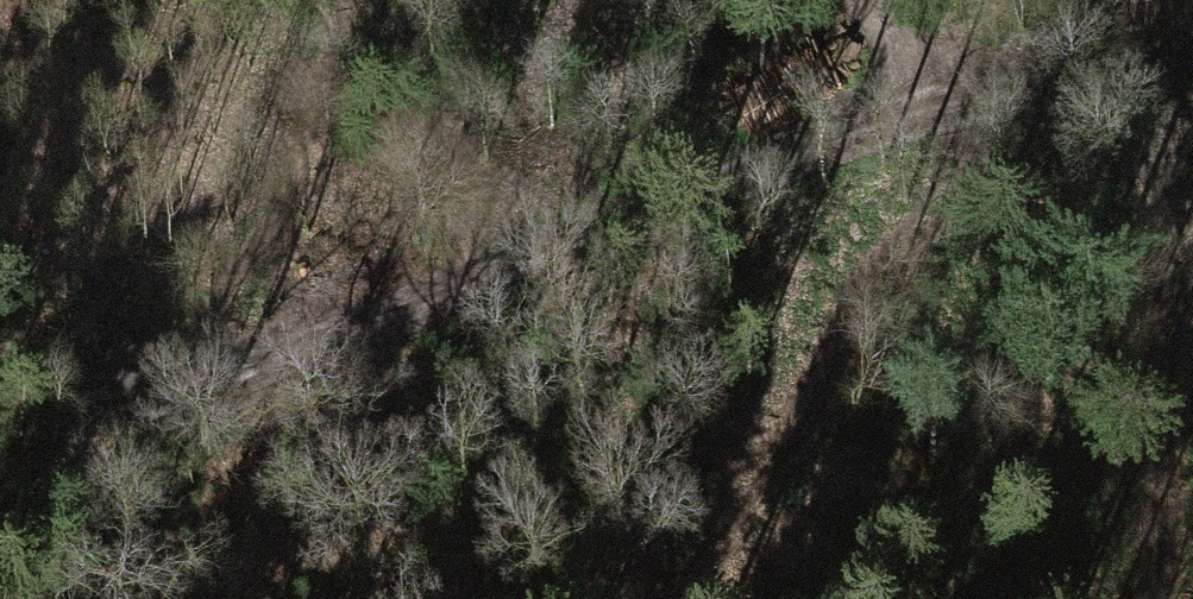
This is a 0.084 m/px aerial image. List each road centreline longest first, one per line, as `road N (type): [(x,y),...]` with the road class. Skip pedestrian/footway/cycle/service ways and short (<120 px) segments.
road 1 (track): [(966,133),(834,162),(473,303),(191,387)]
road 2 (track): [(1192,96),(1097,105),(966,133)]
road 3 (track): [(0,386),(191,387)]

